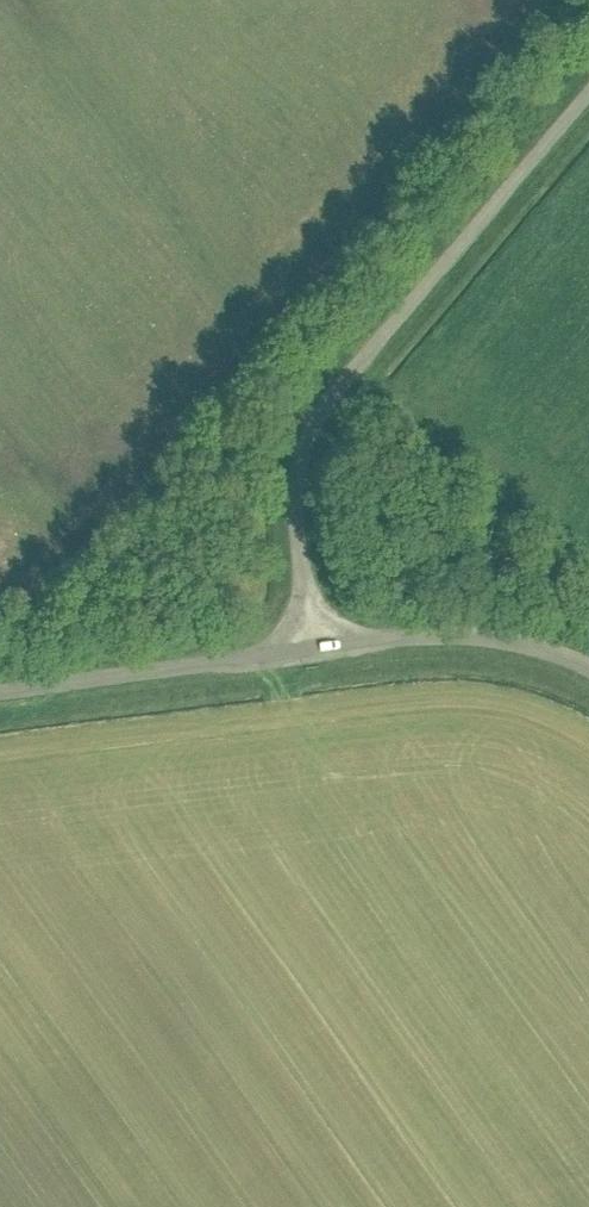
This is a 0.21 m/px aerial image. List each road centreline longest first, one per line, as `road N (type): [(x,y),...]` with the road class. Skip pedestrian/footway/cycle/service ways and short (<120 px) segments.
road 1 (unclassified): [(317,647),(297,508),(303,455),(332,399),(588,97)]
road 2 (unclassified): [(0,691),(317,647)]
road 3 (unclassified): [(588,666),(526,643),(455,636),(317,647)]

